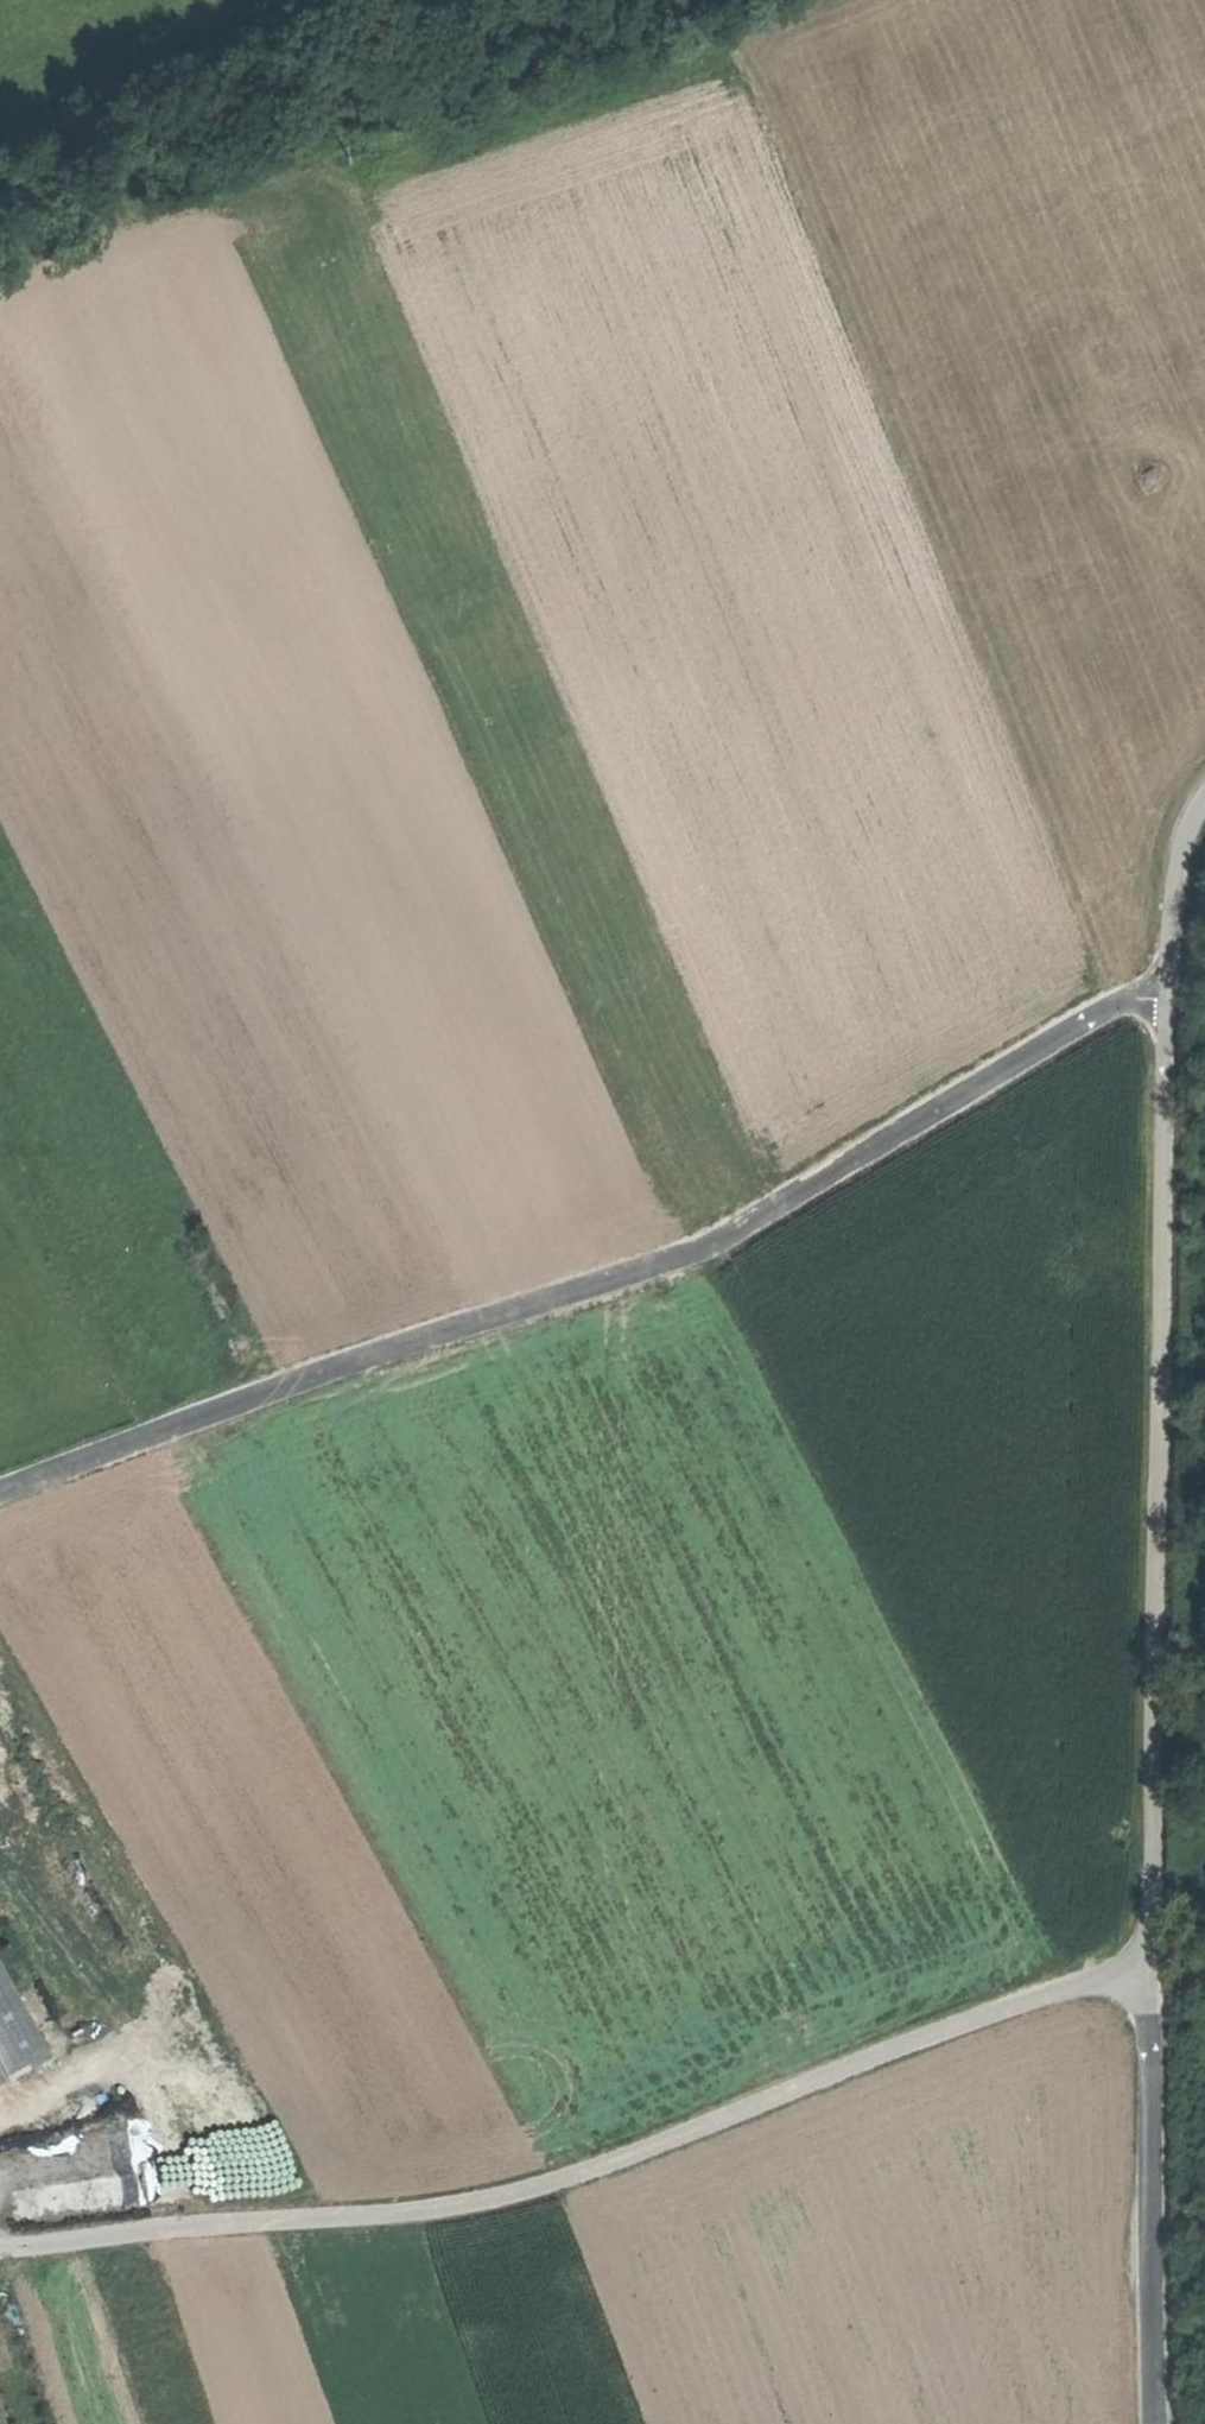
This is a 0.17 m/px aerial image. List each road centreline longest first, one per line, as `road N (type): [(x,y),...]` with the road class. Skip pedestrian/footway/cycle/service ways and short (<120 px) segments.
road 1 (unclassified): [(0,2247),(489,2200),(1147,1960)]
road 2 (unclassified): [(1204,796),(1185,837),(1167,984),(1147,1960)]

